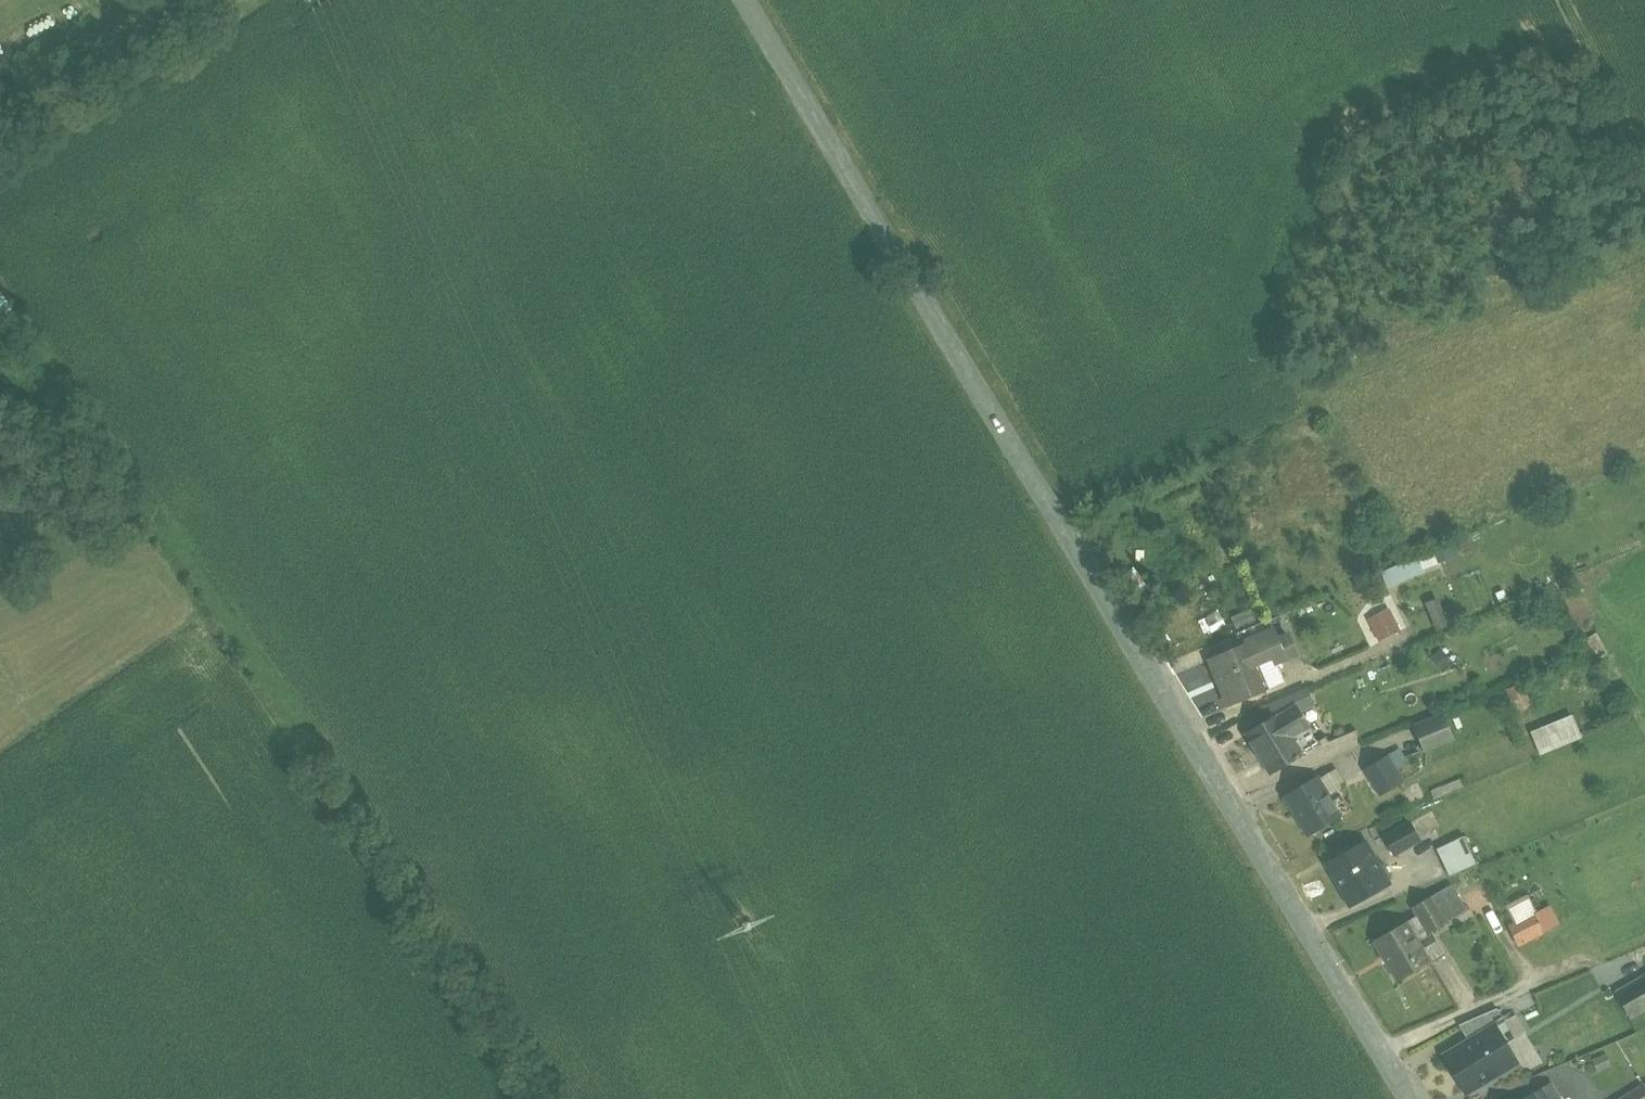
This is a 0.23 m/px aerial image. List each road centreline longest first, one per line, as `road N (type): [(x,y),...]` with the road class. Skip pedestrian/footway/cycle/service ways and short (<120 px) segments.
road 1 (unclassified): [(751,0),(1413,1098)]
road 2 (unclassified): [(188,0),(0,104)]

